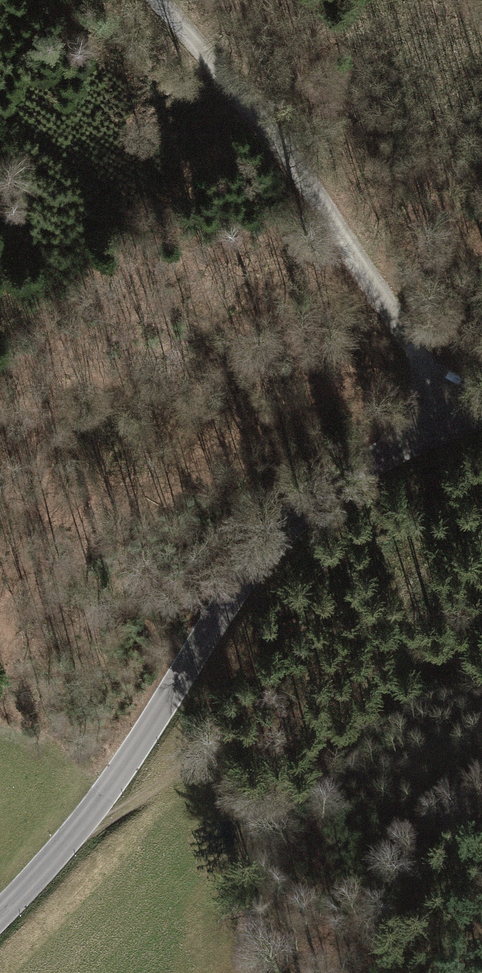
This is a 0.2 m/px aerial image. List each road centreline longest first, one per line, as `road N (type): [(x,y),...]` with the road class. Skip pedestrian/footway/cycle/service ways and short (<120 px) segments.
road 1 (tertiary): [(0,913),(84,821),(249,566),(306,505),(363,468),(481,416)]
road 2 (track): [(156,0),(320,201),(403,330),(453,427)]
road 3 (track): [(84,821),(105,821),(205,762),(258,762),(426,671),(481,663)]

